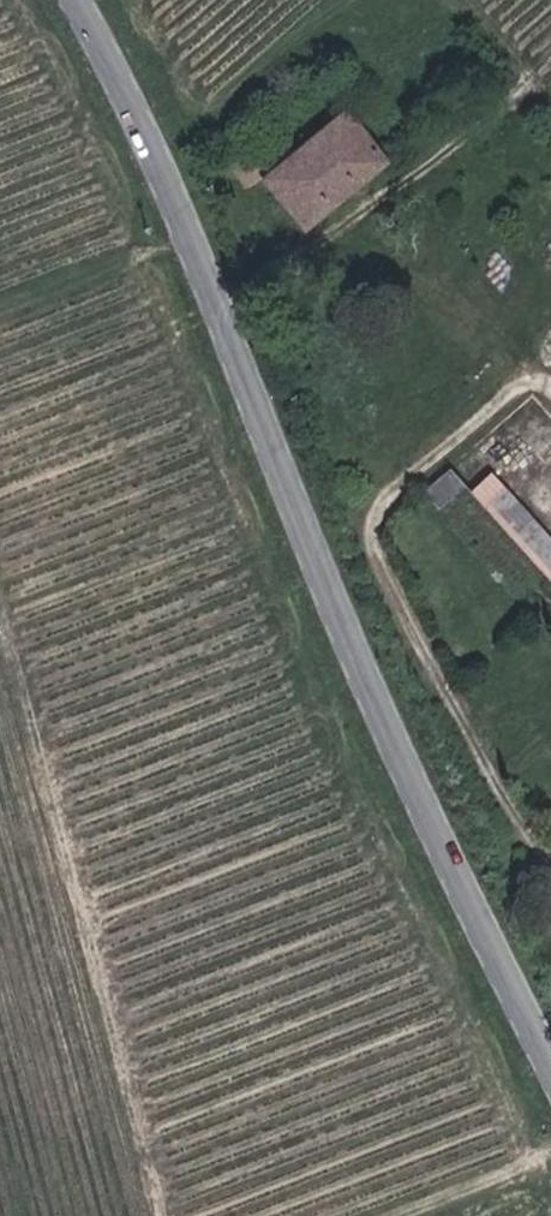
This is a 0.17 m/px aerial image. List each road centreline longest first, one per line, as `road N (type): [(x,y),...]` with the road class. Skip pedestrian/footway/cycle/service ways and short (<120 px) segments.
road 1 (tertiary): [(550,1044),(450,846),(321,549),(201,236),(81,0)]
road 2 (track): [(0,595),(170,1215)]
road 3 (track): [(550,855),(385,569),(380,532),(389,507),(543,371)]
road 4 (track): [(201,236),(0,314)]
road 5 (track): [(408,1215),(550,1159)]

